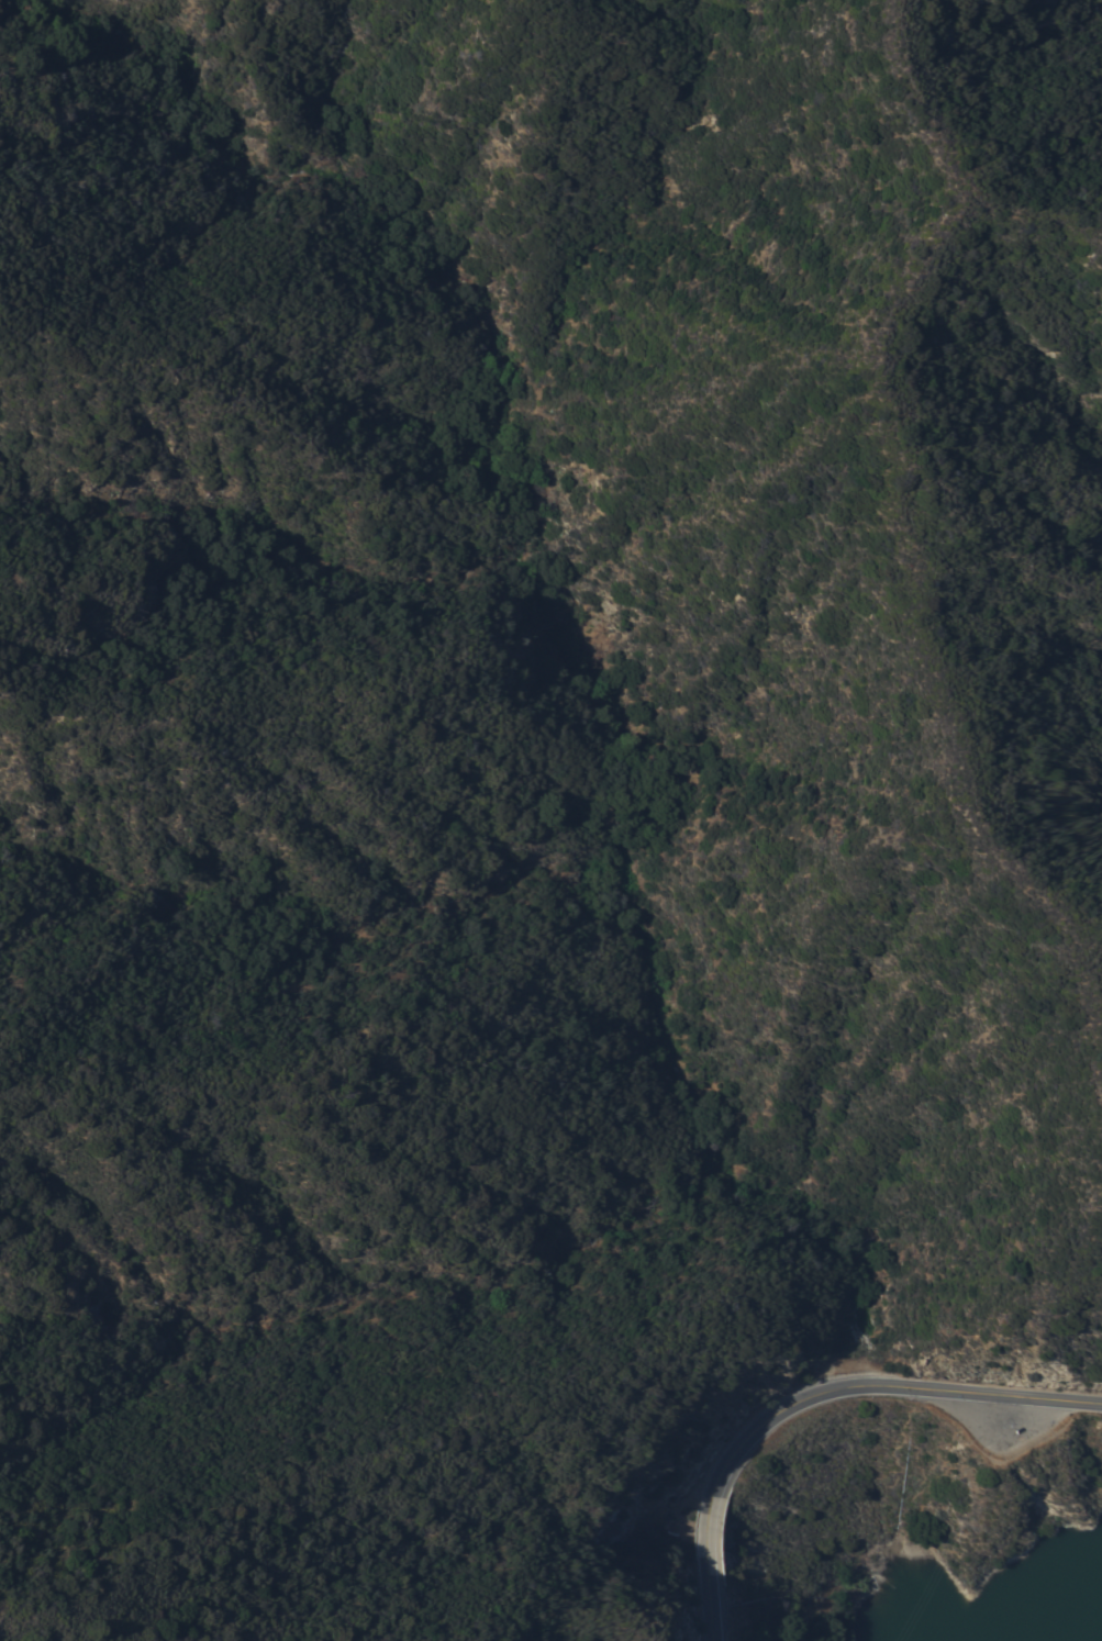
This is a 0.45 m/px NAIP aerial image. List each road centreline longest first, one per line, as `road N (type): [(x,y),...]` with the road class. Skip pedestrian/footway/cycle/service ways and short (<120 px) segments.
road 1 (secondary): [(1101,1404),(881,1385),(815,1394),(773,1416),(737,1450),(705,1515)]

